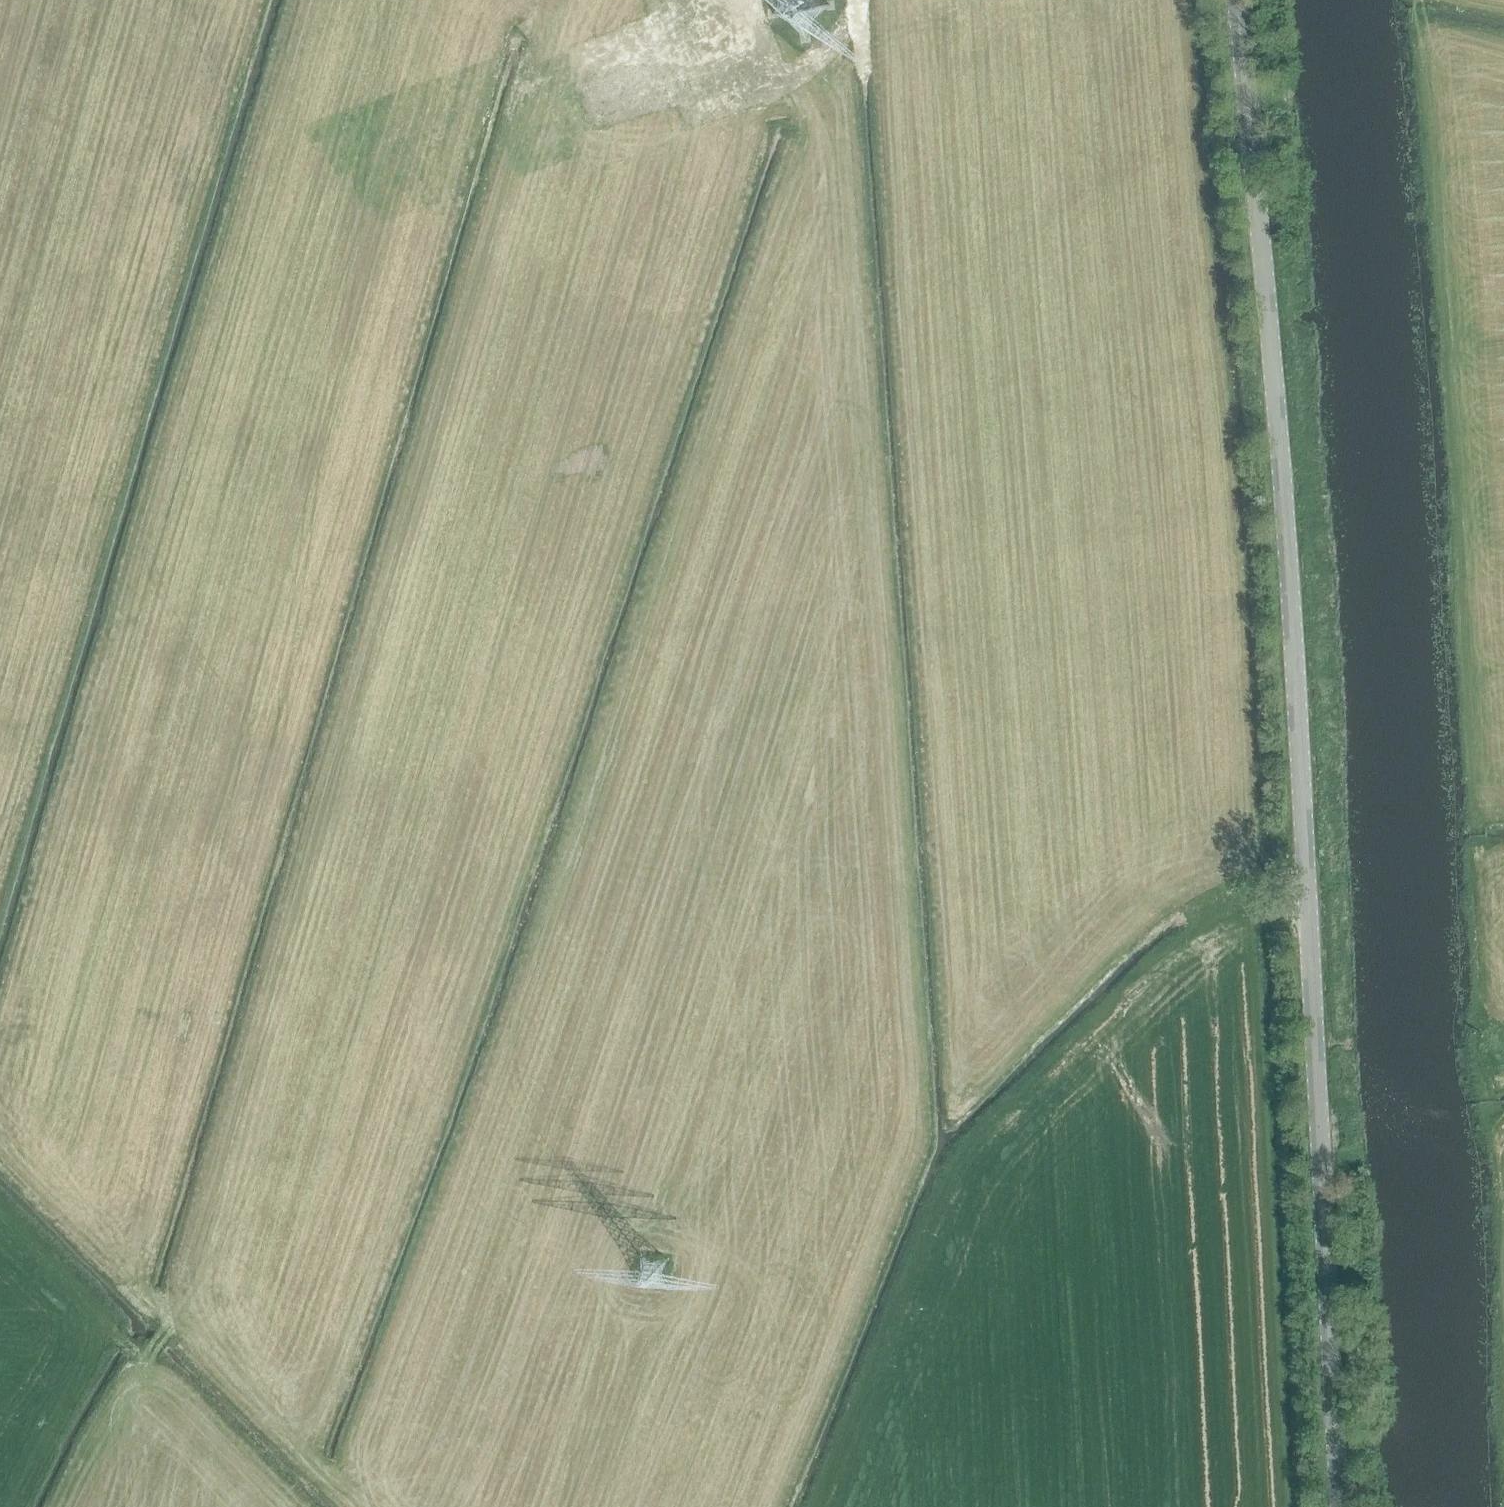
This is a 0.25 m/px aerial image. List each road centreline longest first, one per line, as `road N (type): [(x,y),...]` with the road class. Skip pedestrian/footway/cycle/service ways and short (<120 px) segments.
road 1 (tertiary): [(1340,1506),(1301,769),(1235,0)]

